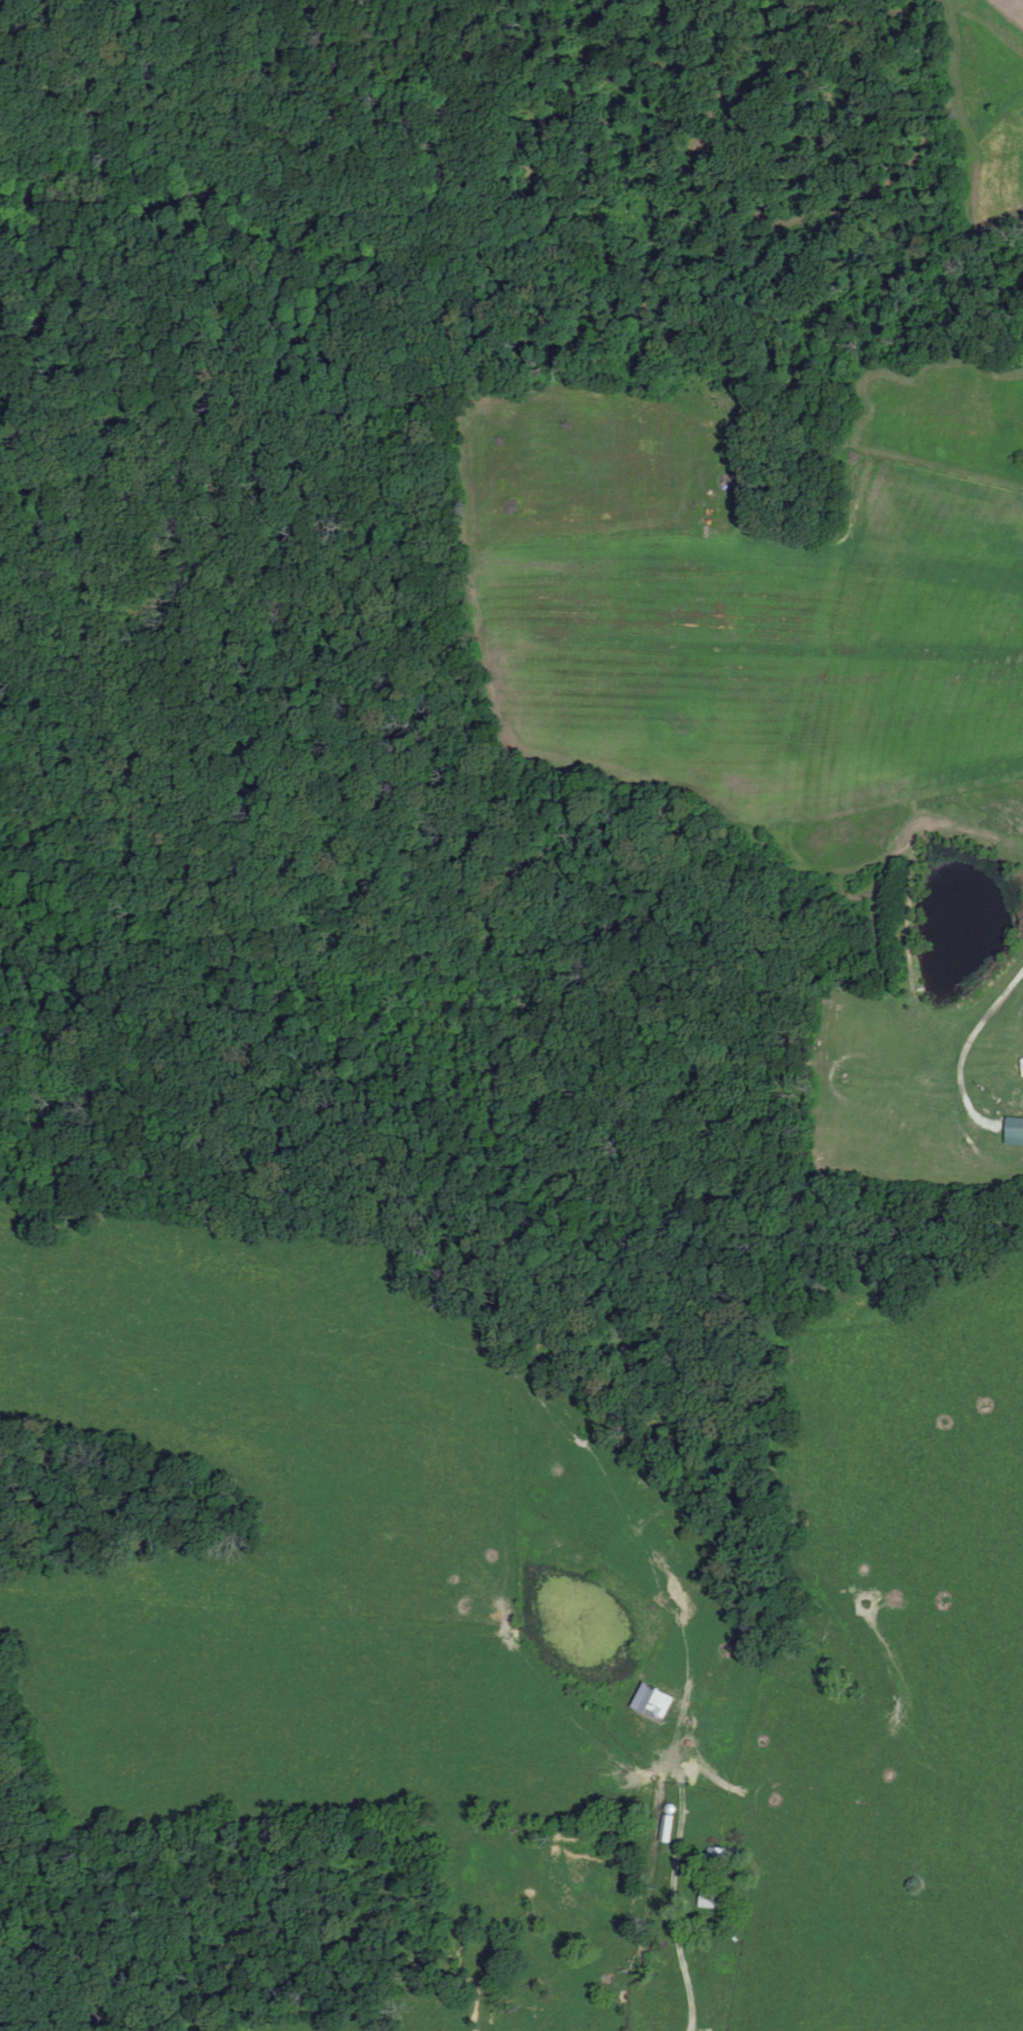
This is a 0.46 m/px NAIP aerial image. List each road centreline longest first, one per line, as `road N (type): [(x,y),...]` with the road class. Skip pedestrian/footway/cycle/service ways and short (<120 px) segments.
road 1 (residential): [(690,2030),(693,1997),(671,1906),(686,1783)]

